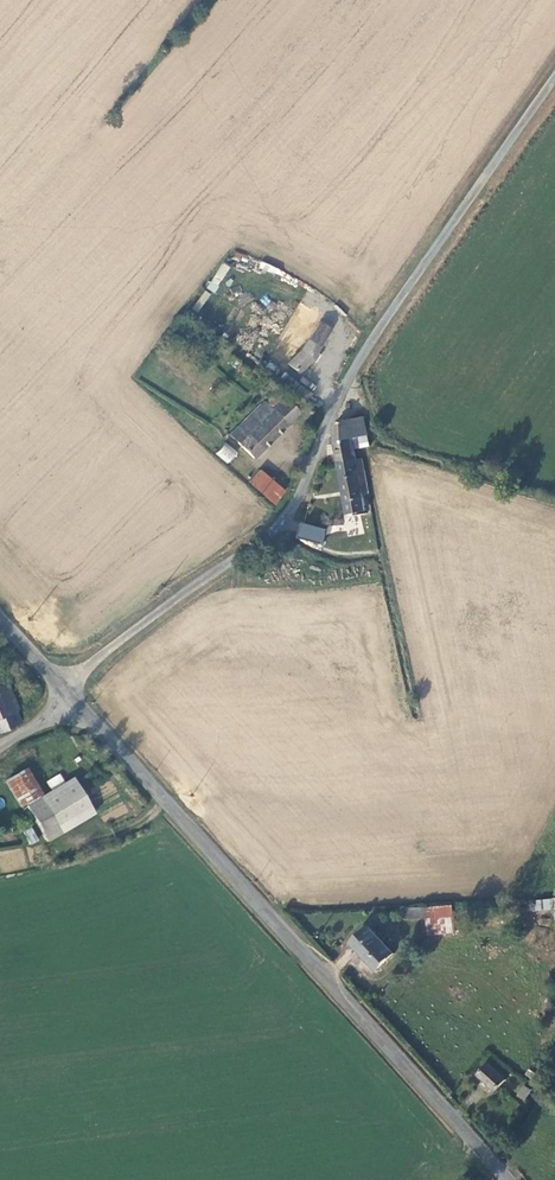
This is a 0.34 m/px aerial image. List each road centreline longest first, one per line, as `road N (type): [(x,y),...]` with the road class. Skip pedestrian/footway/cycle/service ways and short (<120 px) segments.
road 1 (unclassified): [(67,690),(99,655),(278,526),(389,314),(554,78)]
road 2 (unclassified): [(67,690),(508,1179)]

